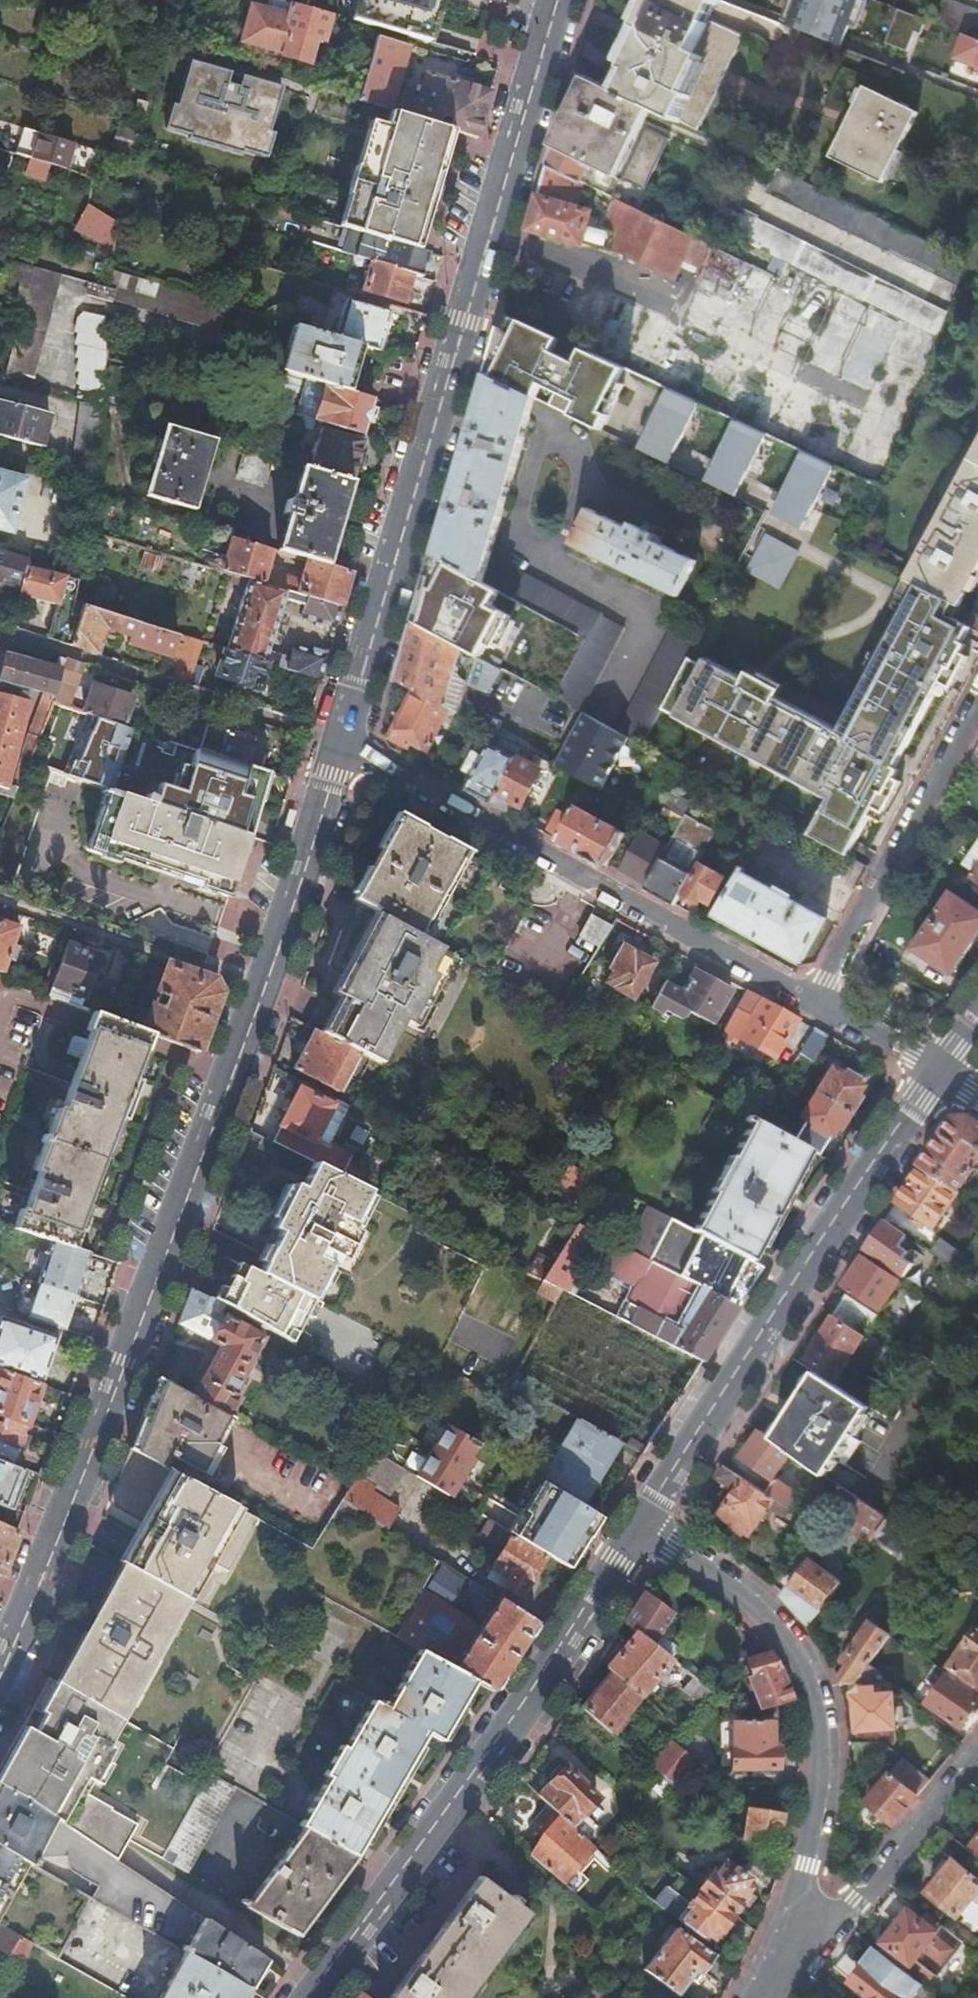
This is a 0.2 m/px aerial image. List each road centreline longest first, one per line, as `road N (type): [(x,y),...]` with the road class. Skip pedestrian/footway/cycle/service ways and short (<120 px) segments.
road 1 (tertiary): [(557,0),(340,744)]
road 2 (tertiary): [(264,990),(64,1526),(0,1675)]
road 3 (tertiary): [(307,1997),(512,1722),(637,1527)]
road 4 (tertiary): [(637,1527),(938,1073)]
road 5 (residential): [(340,744),(813,1000)]
road 6 (residential): [(637,1527),(769,1623),(804,1678),(819,1751),(800,1932)]
road 7 (residential): [(340,744),(0,633)]
road 8 (residential): [(977,705),(813,1000)]
road 9 (residential): [(0,901),(264,990)]
road 10 (tertiary): [(340,744),(264,990)]
road 11 (residential): [(977,1758),(860,1904),(800,1932)]
road 12 (residential): [(813,1000),(938,1073)]

